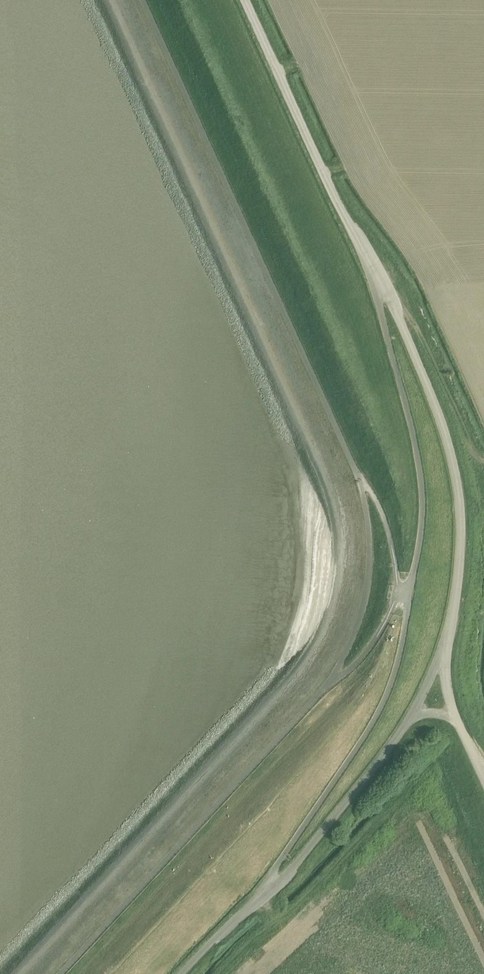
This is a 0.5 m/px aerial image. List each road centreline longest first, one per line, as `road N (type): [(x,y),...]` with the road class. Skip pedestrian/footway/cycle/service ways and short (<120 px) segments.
road 1 (unclassified): [(268,891),(388,694),(416,565),(421,474),(373,266)]
road 2 (tertiary): [(443,654),(461,551),(454,470),(424,373),(373,266)]
road 3 (tertiary): [(373,266),(245,0)]
road 4 (tertiary): [(268,891),(414,716)]

